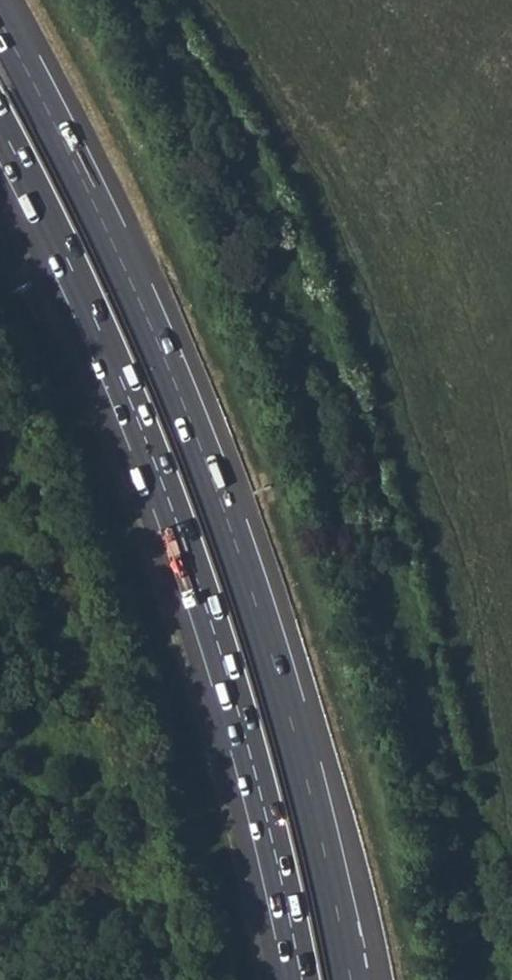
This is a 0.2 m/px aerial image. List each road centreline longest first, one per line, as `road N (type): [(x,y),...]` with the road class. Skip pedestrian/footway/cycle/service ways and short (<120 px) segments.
road 1 (trunk): [(350,979),(281,690),(221,504),(154,337),(0,21)]
road 2 (trunk): [(0,126),(117,371),(180,530),(257,779),(302,979)]

